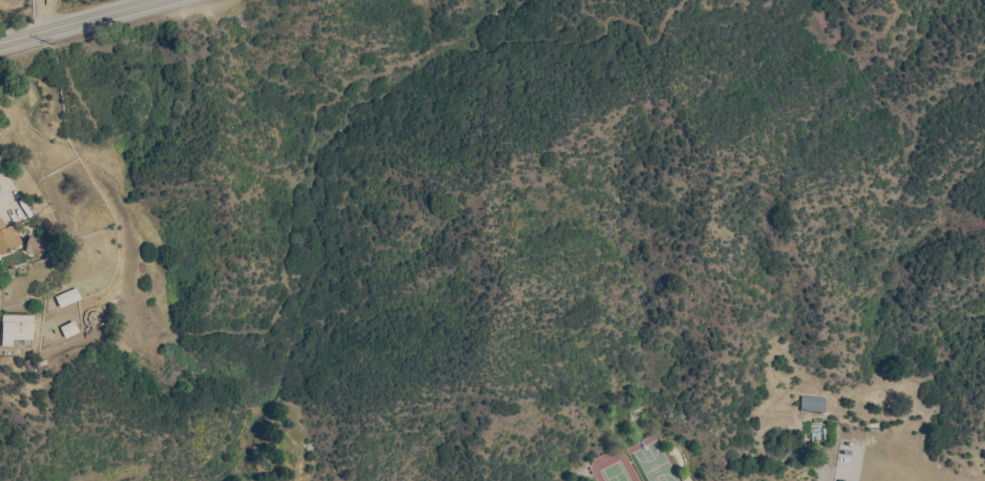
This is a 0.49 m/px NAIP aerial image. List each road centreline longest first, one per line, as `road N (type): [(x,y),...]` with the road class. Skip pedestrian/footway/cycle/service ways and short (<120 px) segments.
road 1 (secondary): [(0,43),(162,0)]

